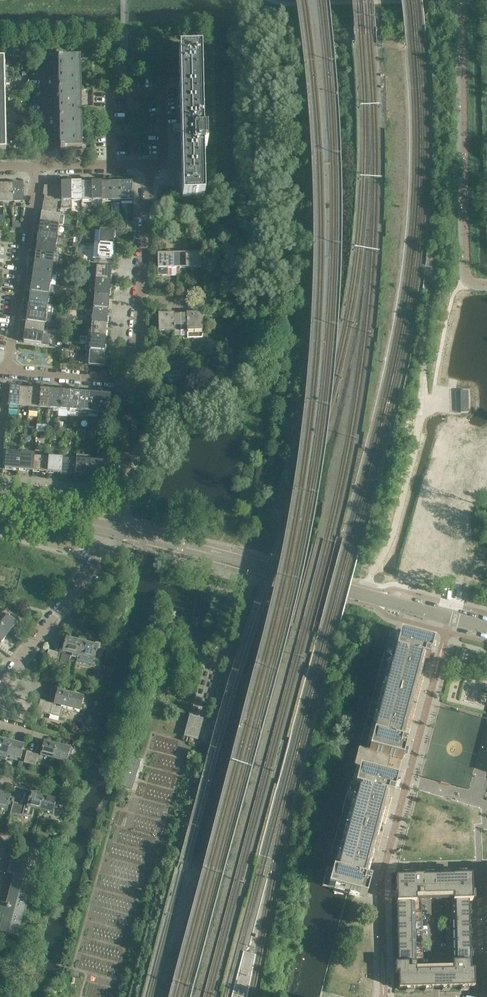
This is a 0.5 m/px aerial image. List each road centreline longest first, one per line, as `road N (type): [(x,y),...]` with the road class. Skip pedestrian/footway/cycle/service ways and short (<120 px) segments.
road 1 (unclassified): [(486,627),(119,531)]
road 2 (residential): [(132,382),(151,166)]
road 3 (residential): [(8,371),(36,167)]
road 4 (residential): [(151,166),(162,163),(162,94),(111,95),(112,165)]
road 5 (residential): [(0,52),(46,52),(47,166)]
road 6 (residential): [(119,531),(132,382)]
road 7 (residential): [(132,382),(8,371)]

